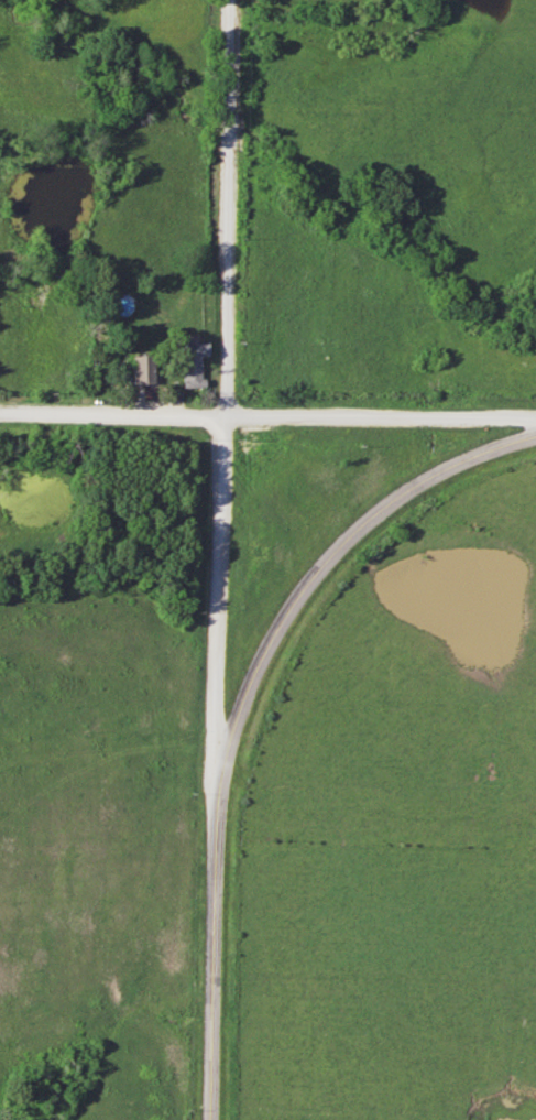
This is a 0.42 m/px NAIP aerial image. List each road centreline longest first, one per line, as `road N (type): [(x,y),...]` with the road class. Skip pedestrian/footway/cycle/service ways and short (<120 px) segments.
road 1 (tertiary): [(535,437),(425,483),(328,563),(262,663),(230,749),(216,833)]
road 2 (residential): [(225,417),(231,0)]
road 3 (residential): [(225,417),(216,833)]
road 4 (residential): [(535,418),(225,417)]
road 5 (tertiary): [(216,833),(212,1119)]
road 6 (residential): [(225,417),(0,415)]

